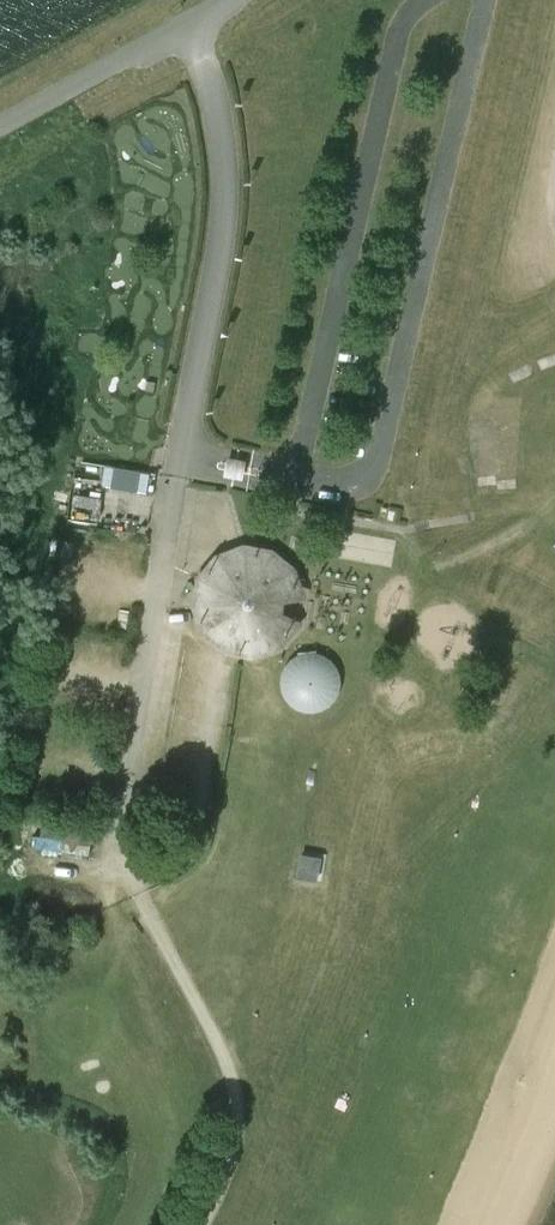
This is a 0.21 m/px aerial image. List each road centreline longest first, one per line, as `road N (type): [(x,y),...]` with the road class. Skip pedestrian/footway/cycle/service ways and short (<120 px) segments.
road 1 (unclassified): [(179,467),(195,439),(235,215),(234,164),(210,75),(181,29)]
road 2 (unclassified): [(181,29),(198,82),(217,211),(175,440),(179,467)]
road 3 (unclassified): [(179,467),(115,830)]
road 4 (track): [(115,830),(150,918),(245,1103)]
road 5 (unclassified): [(181,29),(0,121)]
road 6 (track): [(245,1103),(243,1131),(201,1224)]

